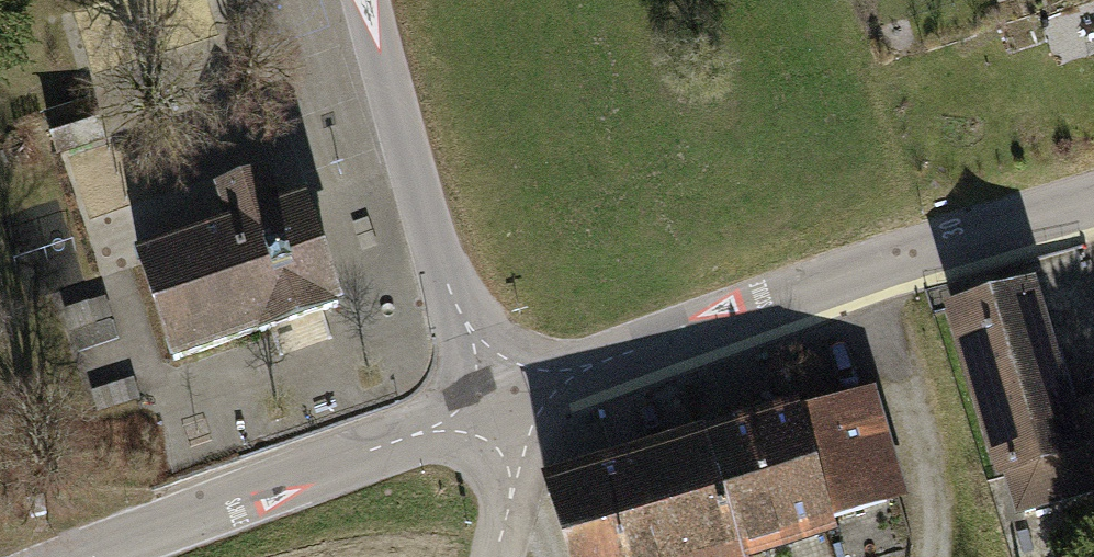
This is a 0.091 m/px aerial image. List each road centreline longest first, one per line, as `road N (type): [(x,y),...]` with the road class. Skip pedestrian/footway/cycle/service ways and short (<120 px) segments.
road 1 (tertiary): [(485,416),(937,251),(1093,204)]
road 2 (residential): [(485,416),(371,0)]
road 3 (tertiary): [(98,556),(485,416)]
road 4 (unclassified): [(485,416),(504,556)]

